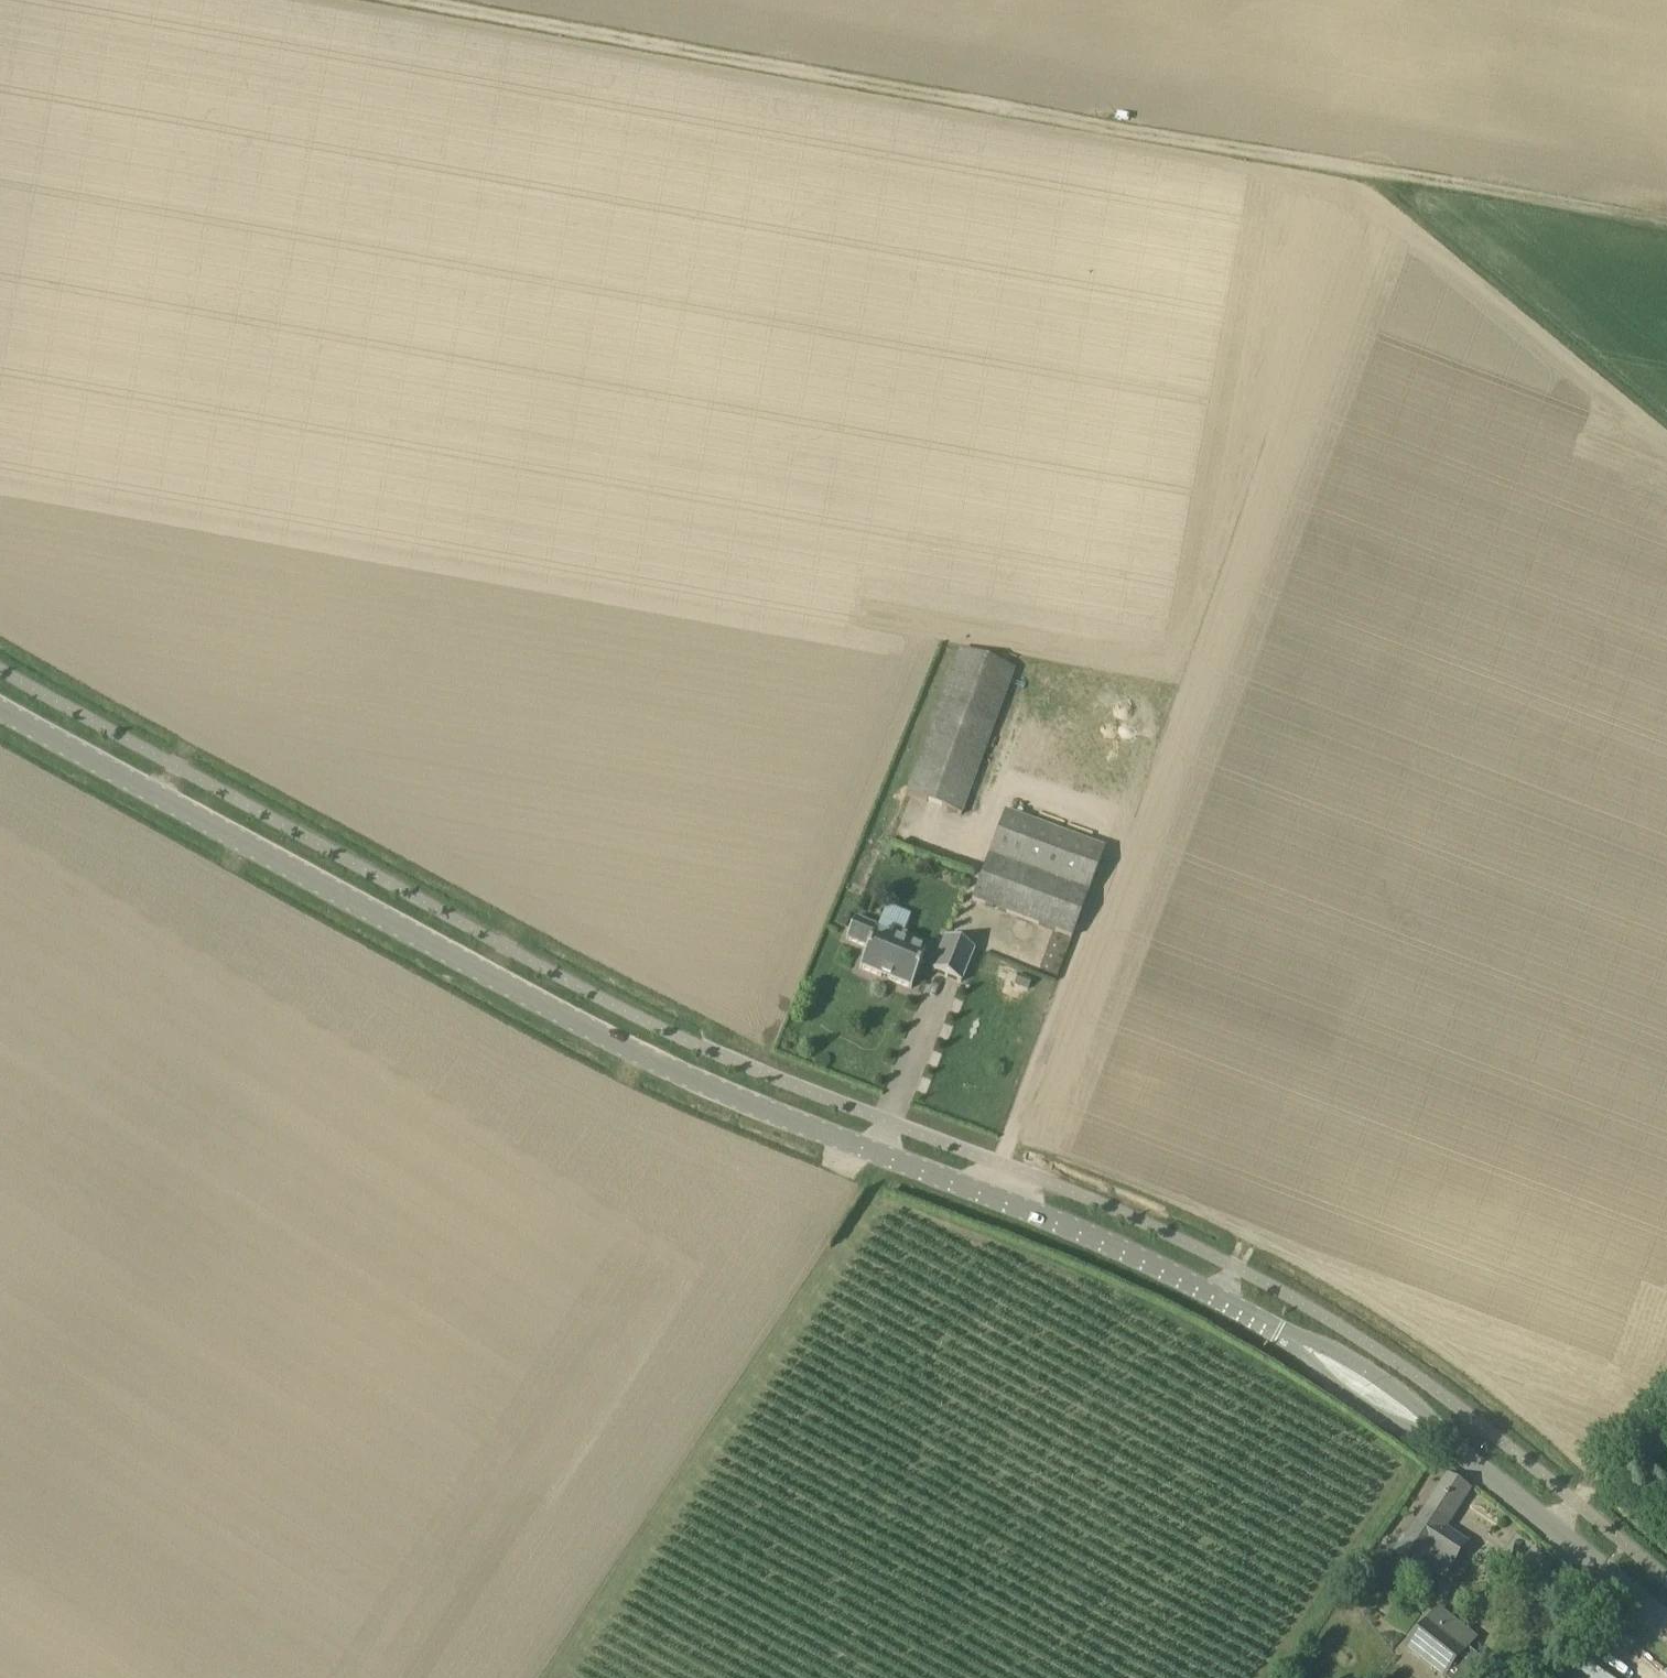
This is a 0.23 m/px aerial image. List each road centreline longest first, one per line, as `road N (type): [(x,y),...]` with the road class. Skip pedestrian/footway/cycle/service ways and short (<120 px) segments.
road 1 (tertiary): [(1276,1331),(1077,1225),(972,1192),(734,1090),(66,760),(0,719)]
road 2 (track): [(1666,228),(460,0)]
road 3 (track): [(1395,173),(1666,403)]
road 4 (tertiary): [(1666,1622),(1442,1439)]
road 5 (tertiary): [(1442,1439),(1381,1376),(1344,1353),(1276,1331)]
road 6 (tertiary): [(1276,1331),(1361,1404),(1442,1439)]

